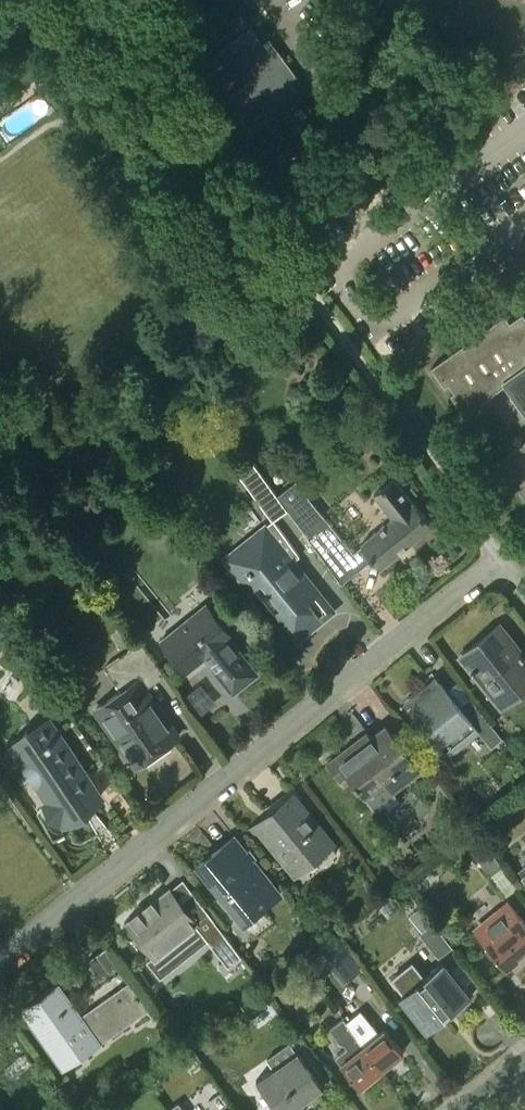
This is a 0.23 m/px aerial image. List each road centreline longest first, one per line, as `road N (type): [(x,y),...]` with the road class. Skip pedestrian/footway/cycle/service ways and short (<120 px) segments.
road 1 (residential): [(524,588),(513,571),(478,572),(0,959)]
road 2 (track): [(498,567),(491,546),(304,284)]
road 3 (residential): [(524,130),(370,240)]

